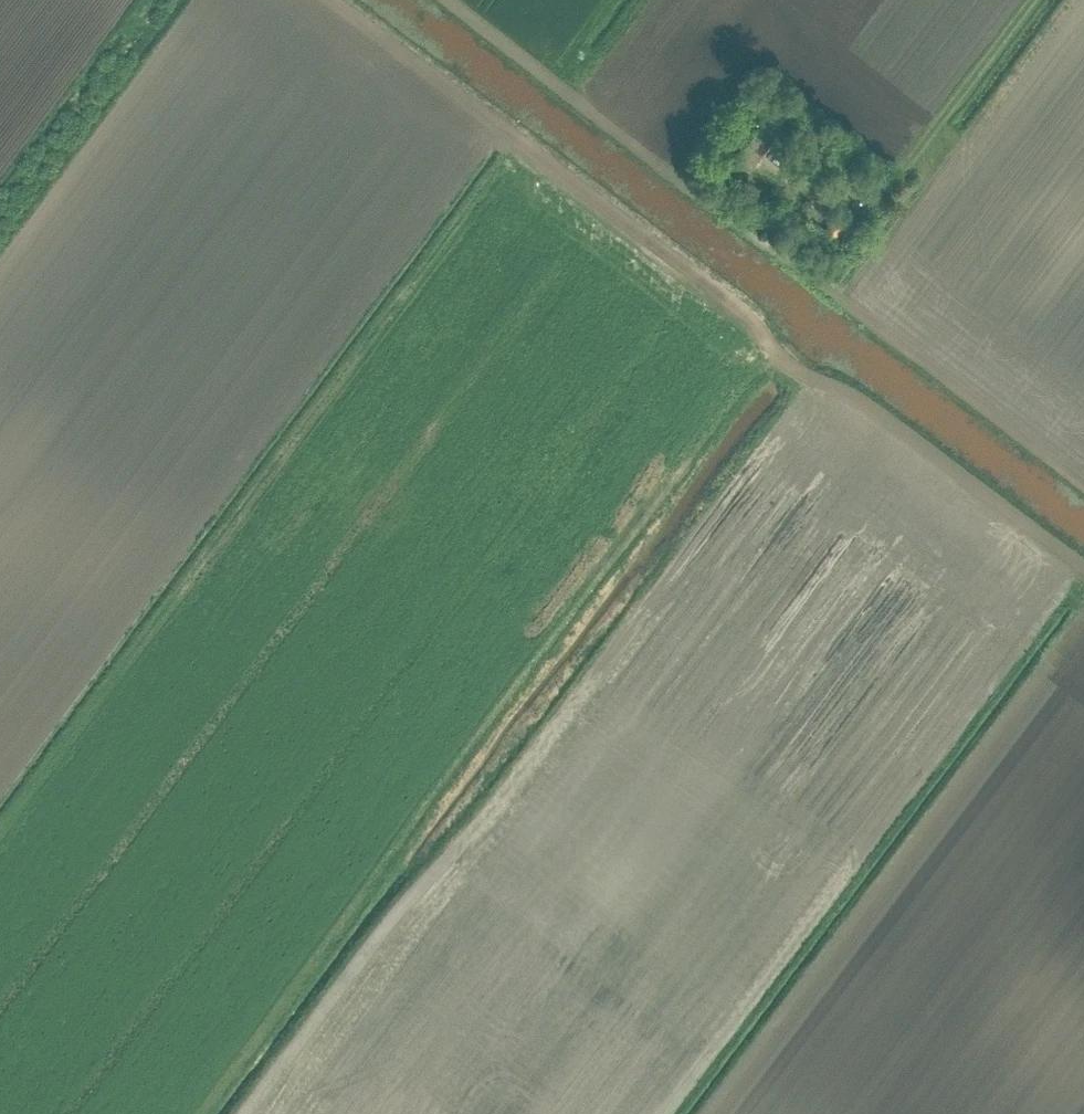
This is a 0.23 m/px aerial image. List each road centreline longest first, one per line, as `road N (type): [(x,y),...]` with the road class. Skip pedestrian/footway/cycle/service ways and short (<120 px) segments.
road 1 (track): [(1037,0),(901,178)]

